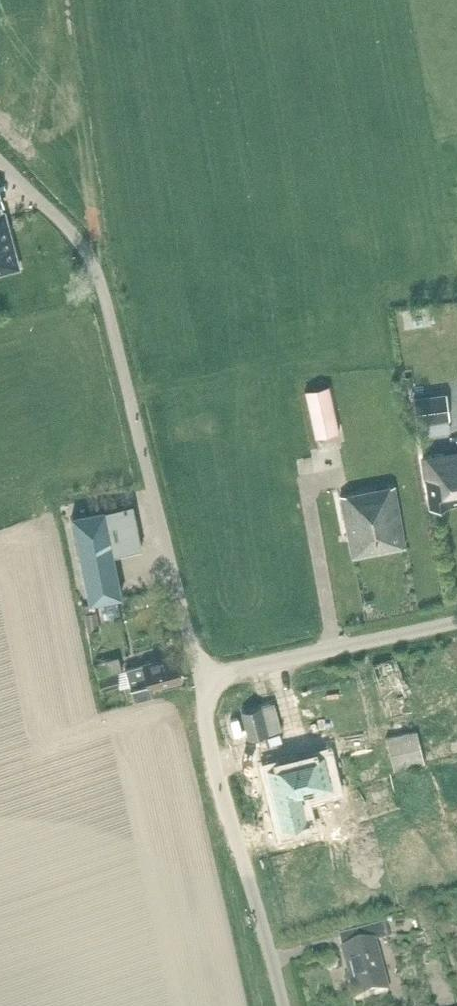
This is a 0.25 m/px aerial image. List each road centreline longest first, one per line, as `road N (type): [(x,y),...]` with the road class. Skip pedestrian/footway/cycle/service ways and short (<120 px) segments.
road 1 (unclassified): [(197,681),(96,269),(0,162)]
road 2 (unclassified): [(282,1005),(197,681)]
road 3 (unclassified): [(197,681),(456,625)]

